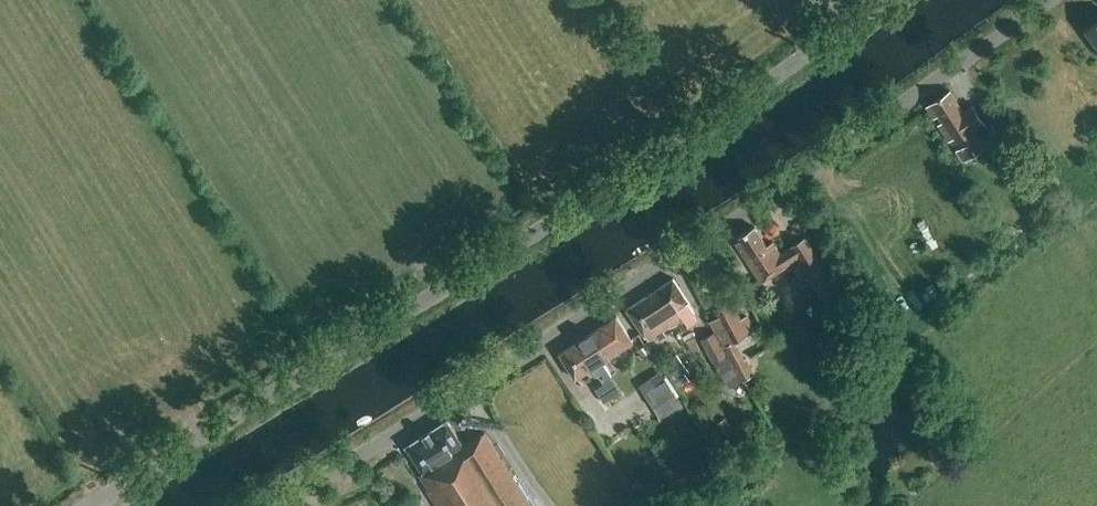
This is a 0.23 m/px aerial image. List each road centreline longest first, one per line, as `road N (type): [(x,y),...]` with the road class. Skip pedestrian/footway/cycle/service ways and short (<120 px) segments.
road 1 (unclassified): [(86,505),(719,117),(884,0)]
road 2 (unclassified): [(279,505),(788,186),(1050,0)]

